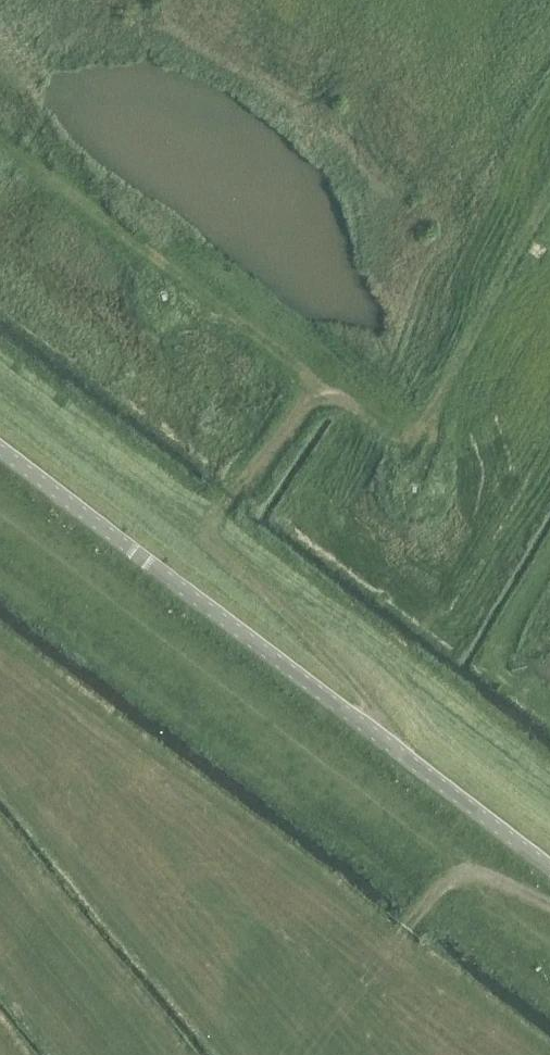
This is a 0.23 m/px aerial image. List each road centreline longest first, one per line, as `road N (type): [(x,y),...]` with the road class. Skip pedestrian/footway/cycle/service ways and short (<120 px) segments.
road 1 (track): [(549,203),(434,413),(404,433),(319,386),(0,134)]
road 2 (tertiary): [(0,447),(549,865)]
road 3 (track): [(319,386),(210,530),(313,637),(397,747)]
road 4 (track): [(422,918),(441,893),(478,880),(549,907)]

